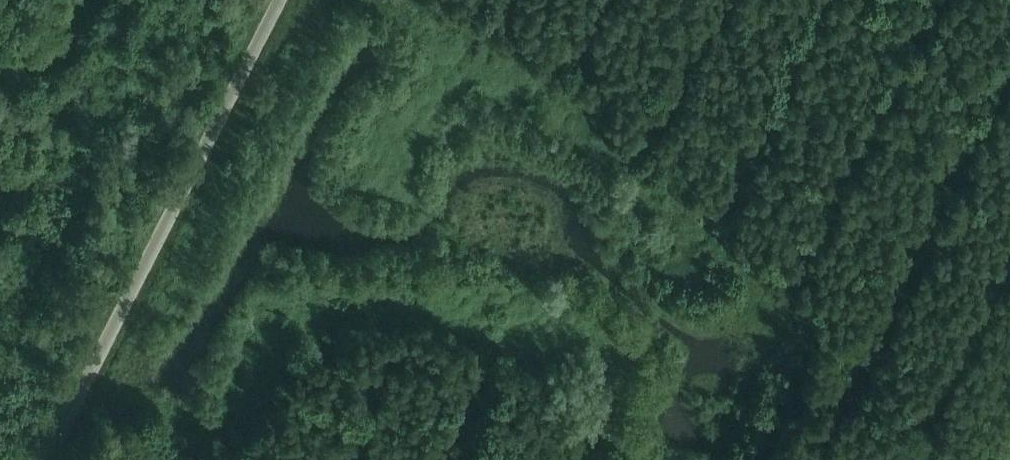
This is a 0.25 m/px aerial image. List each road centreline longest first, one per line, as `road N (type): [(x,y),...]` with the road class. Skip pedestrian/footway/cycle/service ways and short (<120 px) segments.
road 1 (track): [(411,0),(533,65),(859,368)]
road 2 (unclassified): [(50,450),(281,0)]

